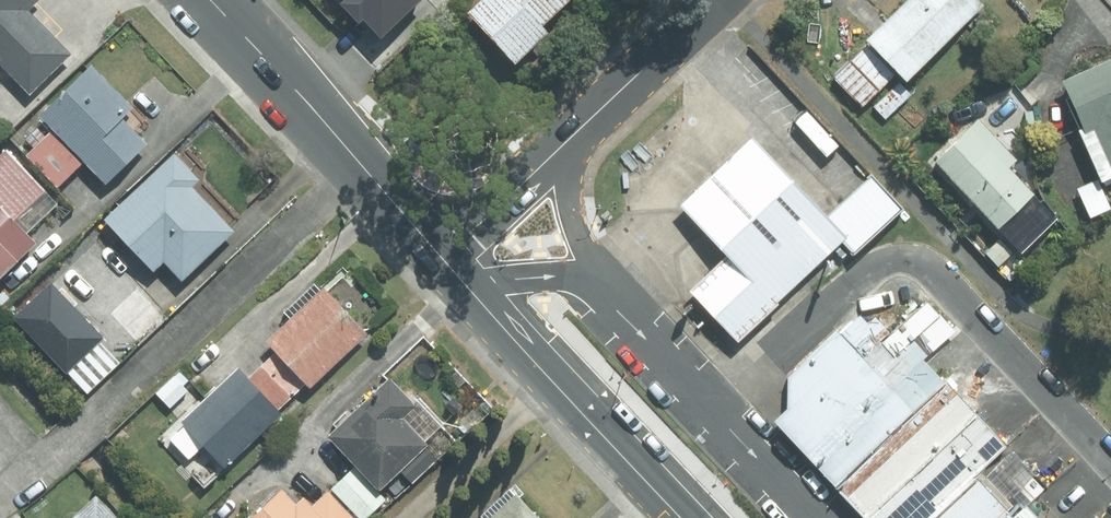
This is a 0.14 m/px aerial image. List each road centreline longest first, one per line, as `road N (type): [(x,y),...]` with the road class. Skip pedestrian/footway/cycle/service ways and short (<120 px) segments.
road 1 (residential): [(718,0),(449,254)]
road 2 (secondary): [(449,254),(701,517)]
road 3 (secondary): [(209,0),(449,254)]

